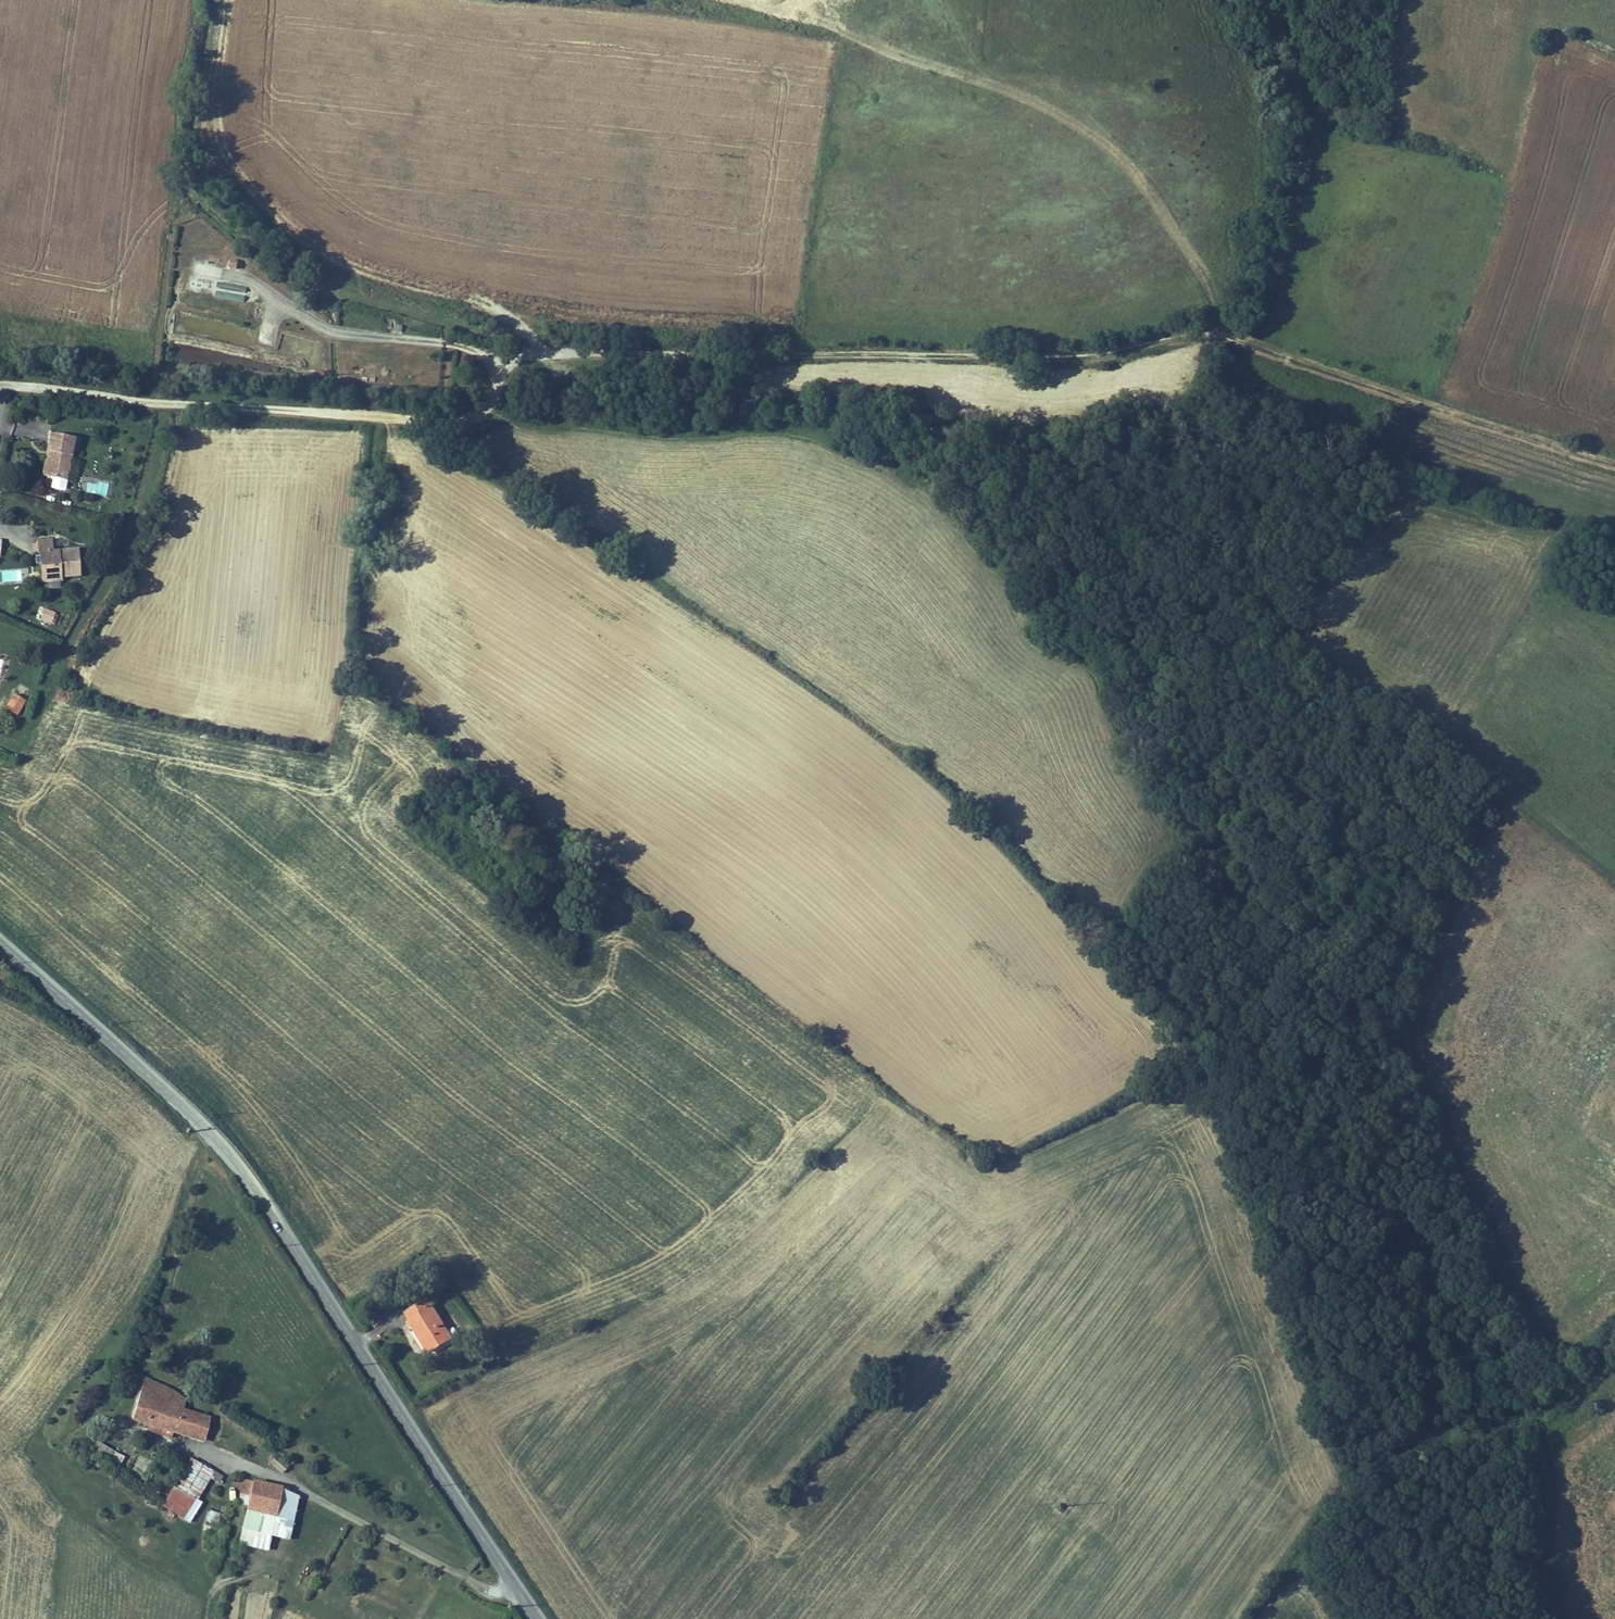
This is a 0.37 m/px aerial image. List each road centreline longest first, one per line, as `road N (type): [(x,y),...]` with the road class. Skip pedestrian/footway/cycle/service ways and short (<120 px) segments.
road 1 (track): [(1614,464),(1216,335),(1056,358),(523,351),(345,295),(257,242),(197,184),(187,150),(206,0)]
road 2 (tertiary): [(538,1618),(237,1162),(0,940)]
road 3 (unclassified): [(0,383),(148,402),(436,420),(479,414),(523,351)]

